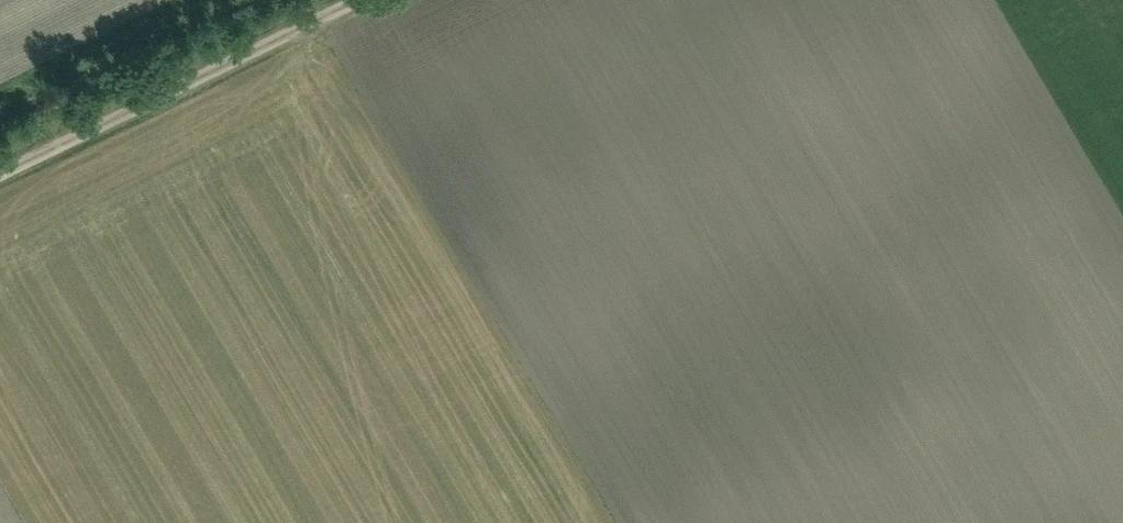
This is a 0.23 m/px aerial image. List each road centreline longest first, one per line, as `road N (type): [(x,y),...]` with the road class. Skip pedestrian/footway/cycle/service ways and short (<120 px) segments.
road 1 (residential): [(0,177),(368,0)]

